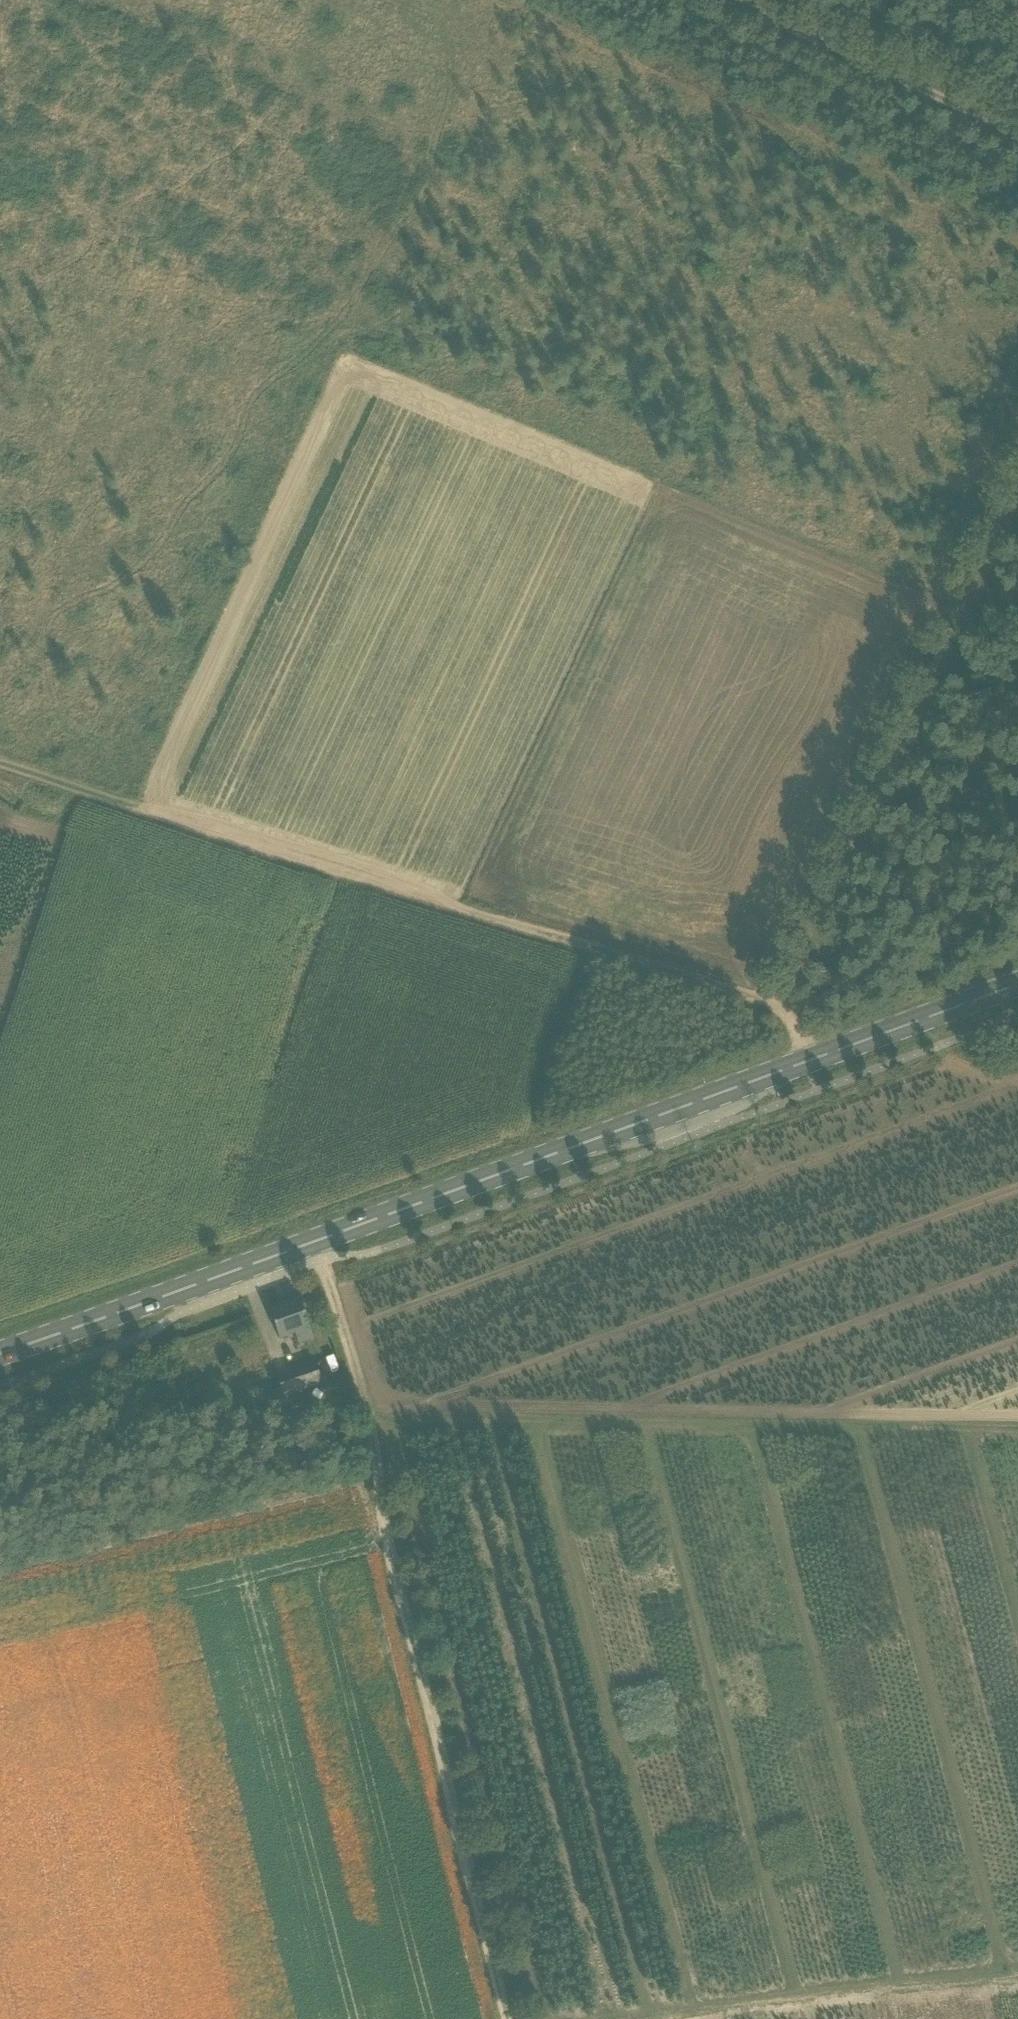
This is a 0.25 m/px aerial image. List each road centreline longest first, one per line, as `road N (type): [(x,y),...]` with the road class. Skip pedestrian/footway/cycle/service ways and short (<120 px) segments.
road 1 (tertiary): [(0,1356),(1017,987)]
road 2 (track): [(0,769),(746,992),(787,1018),(805,1064)]
road 3 (track): [(510,2018),(369,1422),(312,1243)]
road 4 (track): [(1017,1436),(369,1422)]
road 5 (track): [(787,1018),(1017,513)]
road 6 (track): [(1017,1984),(708,2018)]
road 7 (track): [(1017,131),(744,0)]

